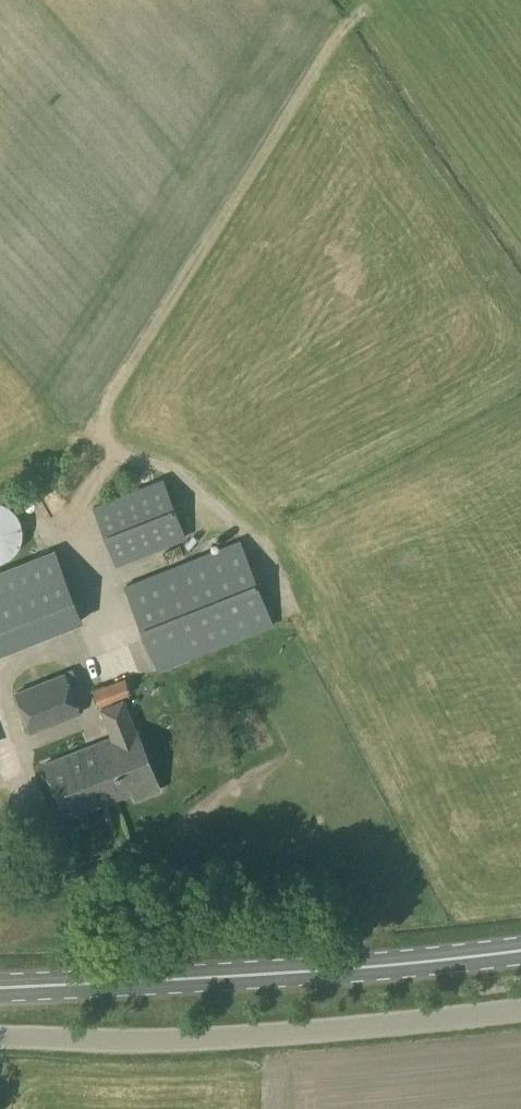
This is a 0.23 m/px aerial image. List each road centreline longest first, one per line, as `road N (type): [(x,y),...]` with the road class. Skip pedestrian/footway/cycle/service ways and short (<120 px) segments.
road 1 (primary): [(0,988),(520,951)]
road 2 (unclassified): [(520,1013),(289,1035),(0,1039)]

